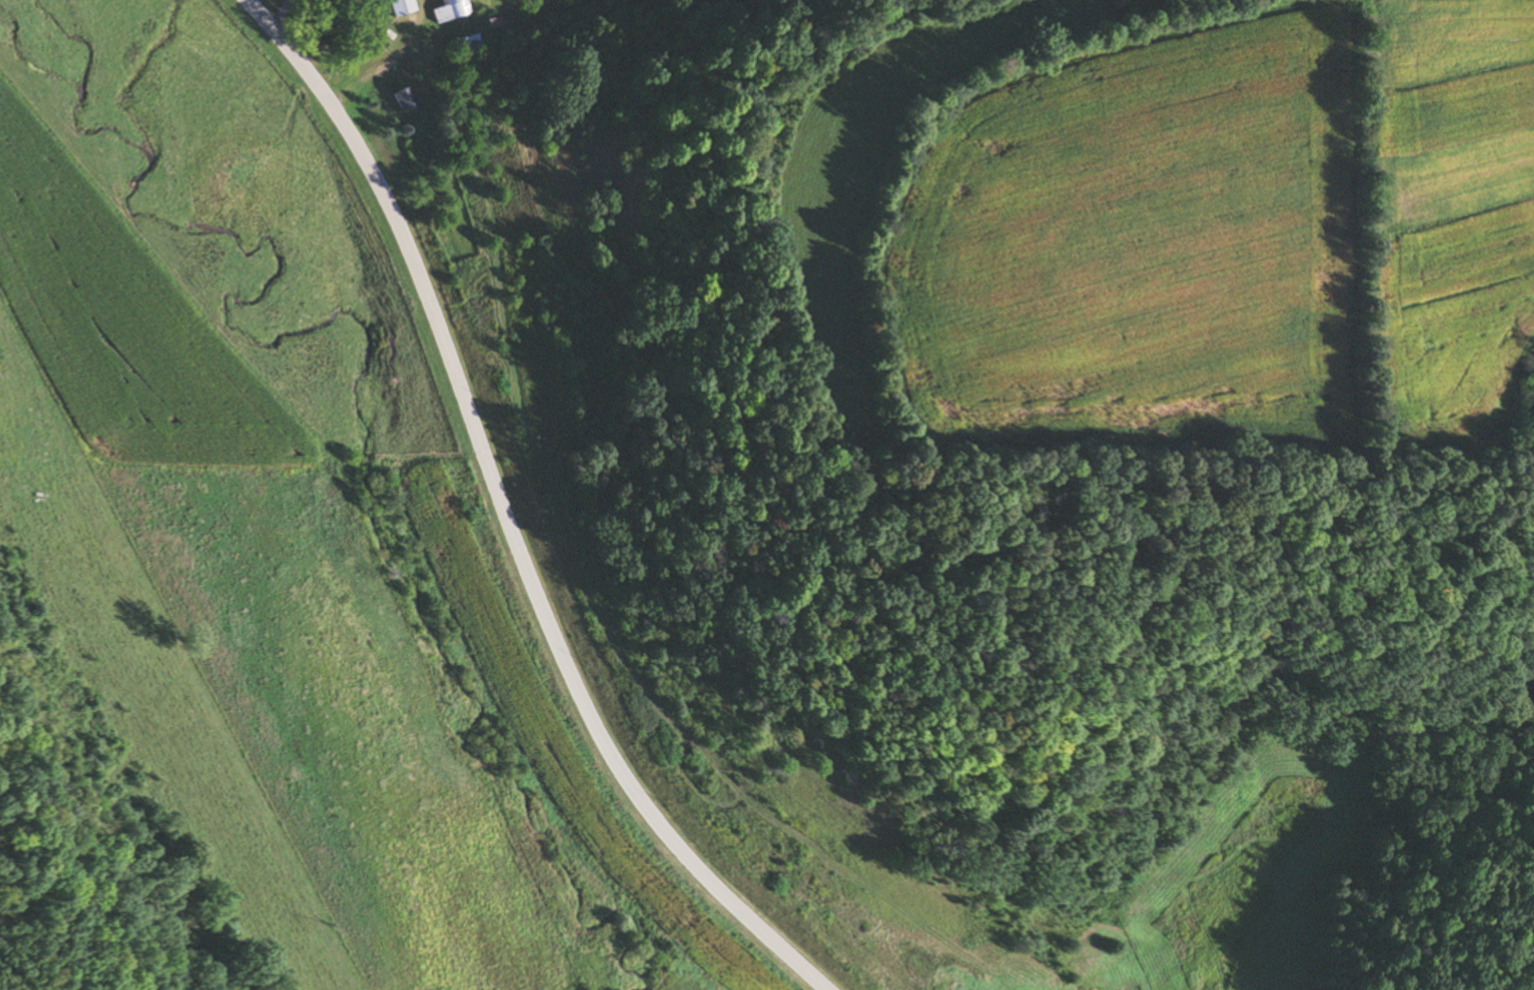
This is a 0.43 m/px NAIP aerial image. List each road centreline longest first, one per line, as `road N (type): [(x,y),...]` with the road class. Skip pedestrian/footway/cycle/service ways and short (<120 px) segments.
road 1 (secondary): [(249,0),(307,69),(401,233),(564,652),(605,736),(658,813),(830,989)]

